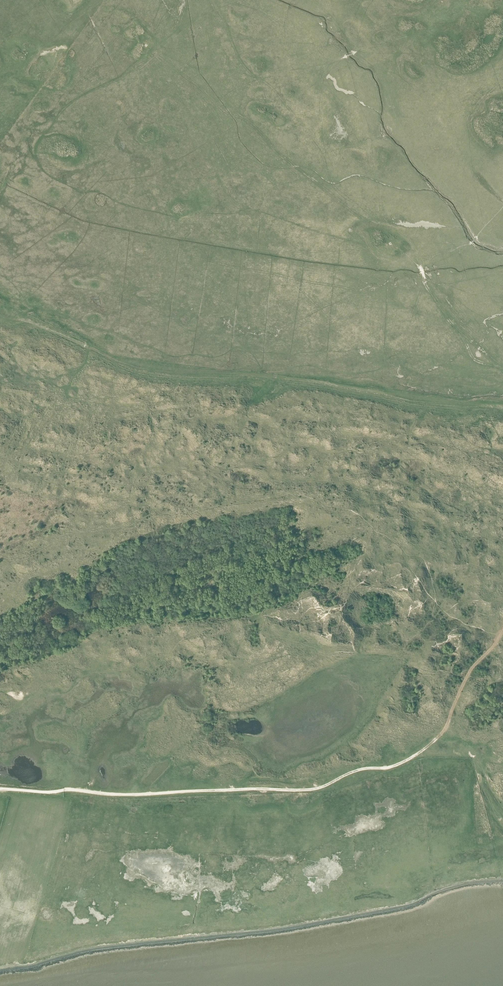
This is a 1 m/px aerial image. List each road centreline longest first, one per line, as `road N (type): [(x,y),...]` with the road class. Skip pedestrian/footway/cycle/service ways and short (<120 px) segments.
road 1 (track): [(502,821),(473,762),(434,749),(310,791),(0,790)]
road 2 (track): [(0,310),(150,374),(248,376),(502,408)]
road 3 (track): [(502,326),(458,311),(427,288),(419,260),(373,213),(376,176),(366,123),(320,81),(345,58)]
road 4 (track): [(422,752),(441,736),(472,666),(502,631)]

